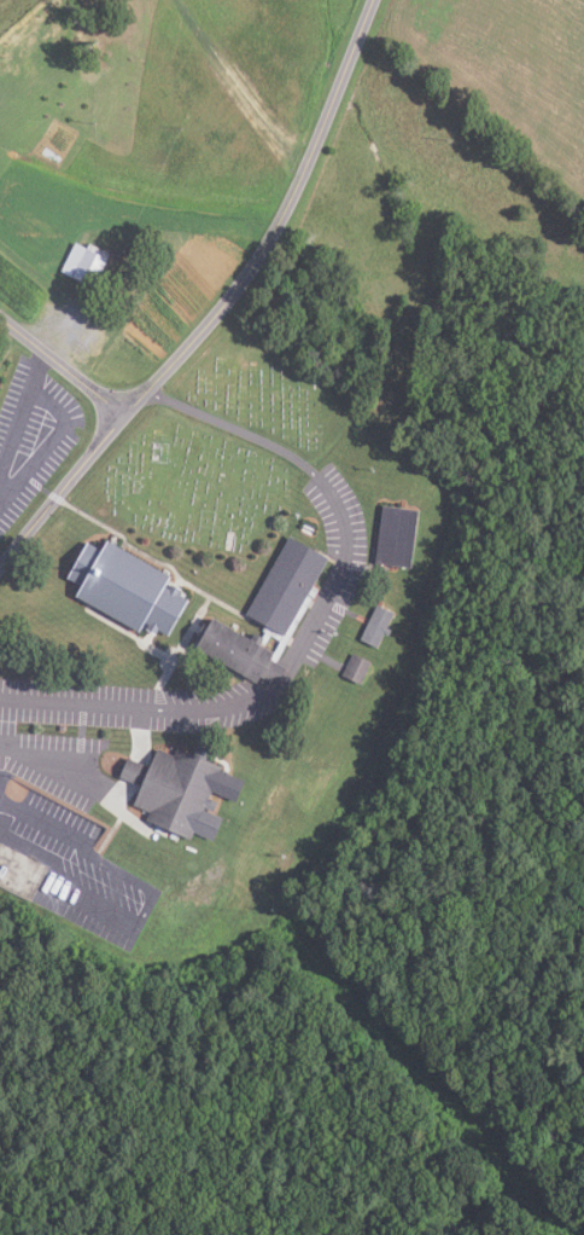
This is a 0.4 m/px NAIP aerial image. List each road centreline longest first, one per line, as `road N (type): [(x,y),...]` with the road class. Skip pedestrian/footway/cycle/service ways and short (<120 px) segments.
road 1 (residential): [(374,0),(273,243),(0,567)]
road 2 (residential): [(128,414),(0,319)]

